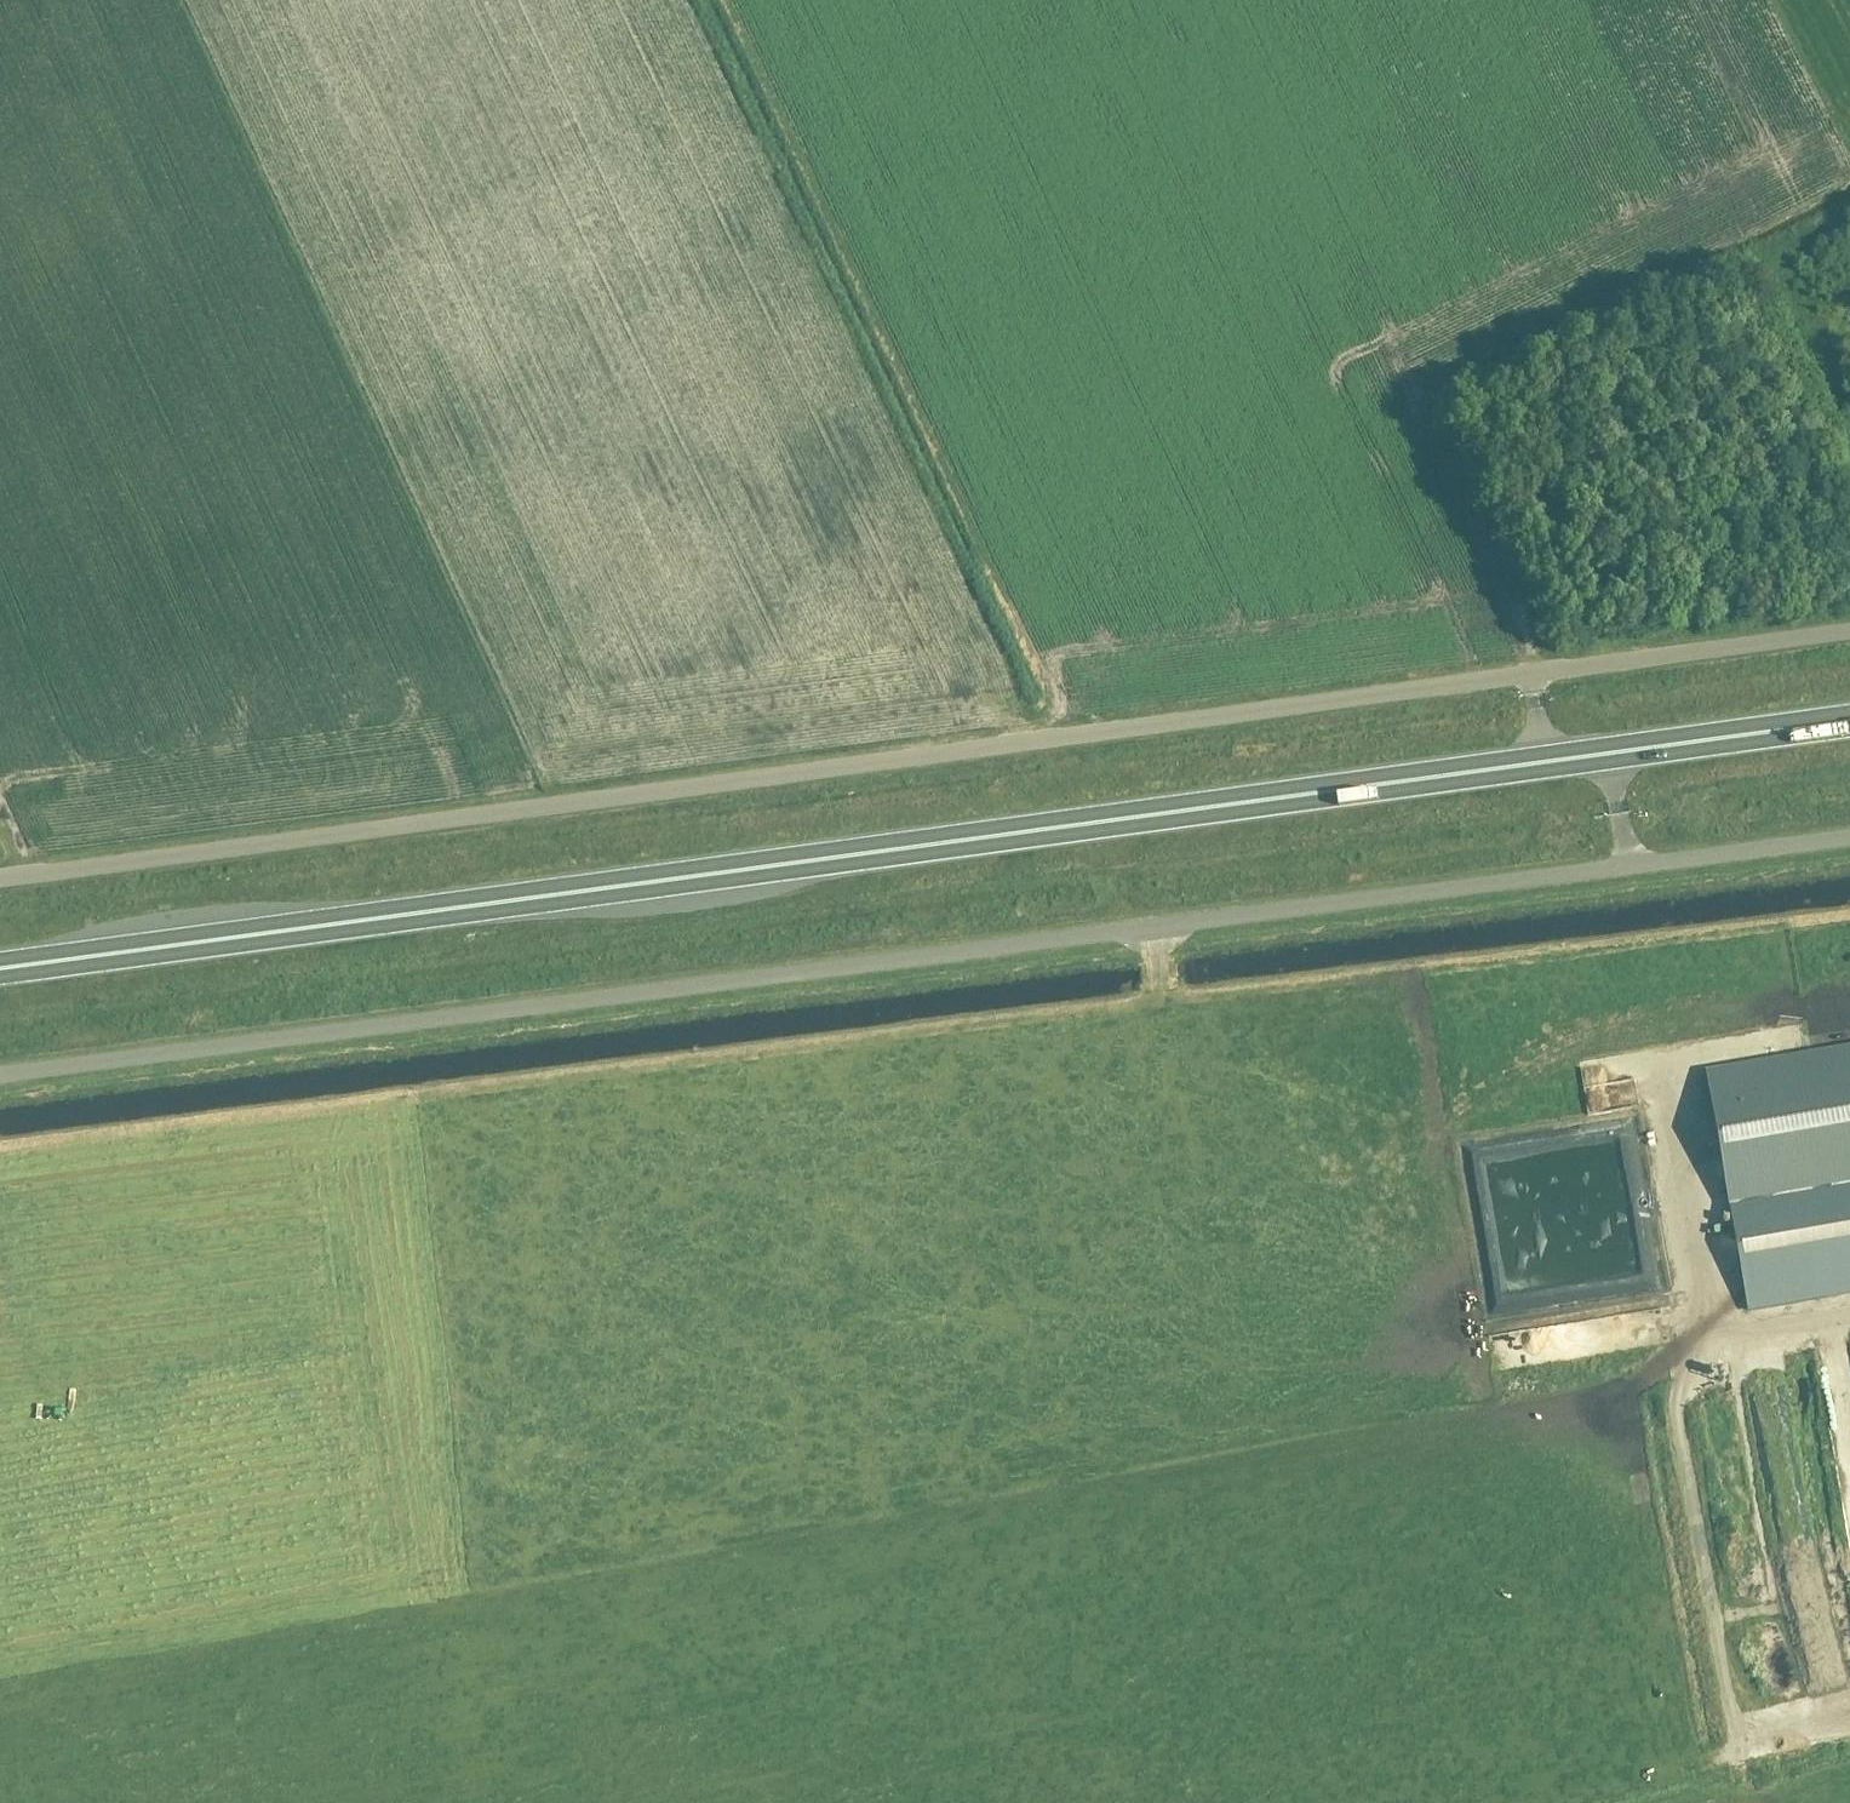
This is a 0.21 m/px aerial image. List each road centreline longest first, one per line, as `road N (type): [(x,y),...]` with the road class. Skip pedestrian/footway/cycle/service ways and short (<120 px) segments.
road 1 (unclassified): [(1849,632),(0,877)]
road 2 (trunk): [(0,970),(1849,726)]
road 3 (unclassified): [(1849,838),(0,1075)]

